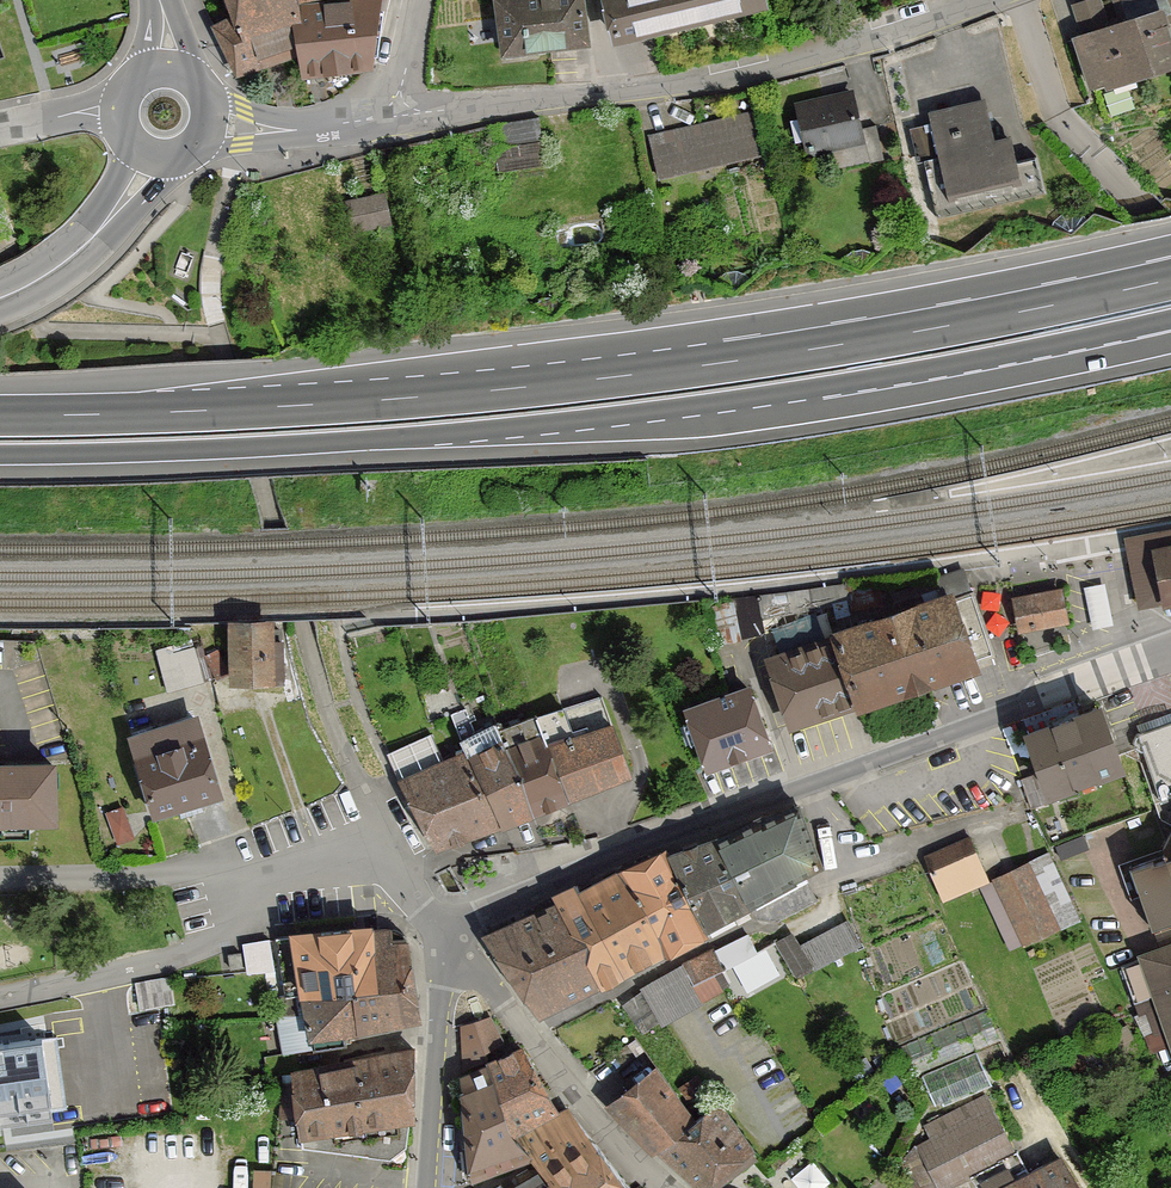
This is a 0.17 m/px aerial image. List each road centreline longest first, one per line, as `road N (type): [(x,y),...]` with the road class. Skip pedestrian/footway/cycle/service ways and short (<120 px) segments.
road 1 (motorway): [(0,454),(256,448),(518,427),(896,375),(1111,334)]
road 2 (motorway): [(1107,294),(888,337),(505,390),(0,415)]
road 3 (residential): [(365,124),(758,69),(977,0)]
road 4 (residential): [(1026,706),(445,930)]
road 5 (residential): [(445,930),(571,1100),(655,1187)]
road 6 (residential): [(0,999),(195,950),(226,931),(255,875)]
road 7 (residential): [(445,930),(430,1187)]
road 8 (residential): [(445,930),(393,864),(255,875)]
road 9 (secondary): [(0,298),(87,244),(151,155)]
road 10 (residential): [(255,875),(96,878)]
road 11 (residential): [(207,122),(296,130),(365,124)]
road 12 (residential): [(1170,654),(1026,706)]
road 13 (residential): [(365,124),(404,0)]
road 14 (residential): [(0,131),(71,118),(123,125)]

